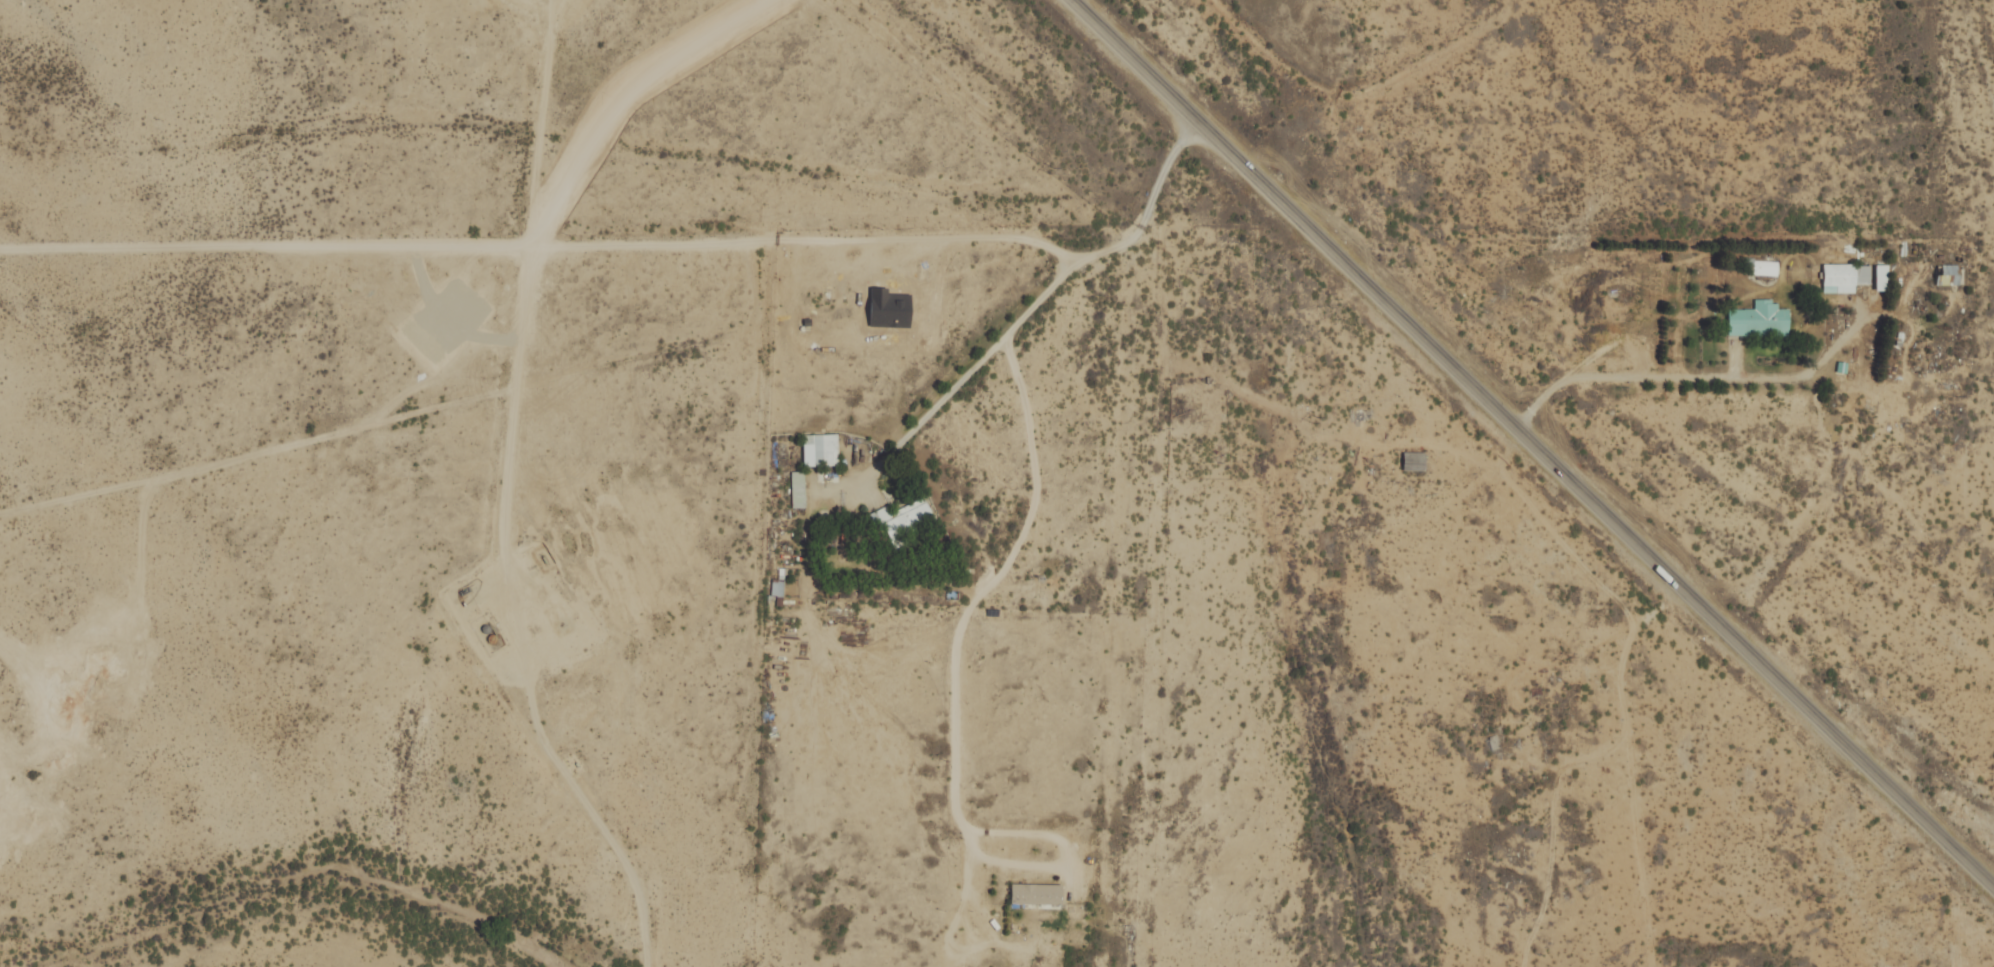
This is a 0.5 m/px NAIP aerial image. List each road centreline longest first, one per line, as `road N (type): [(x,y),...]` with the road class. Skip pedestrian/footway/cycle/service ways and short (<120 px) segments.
road 1 (secondary): [(1993,889),(1071,0)]

